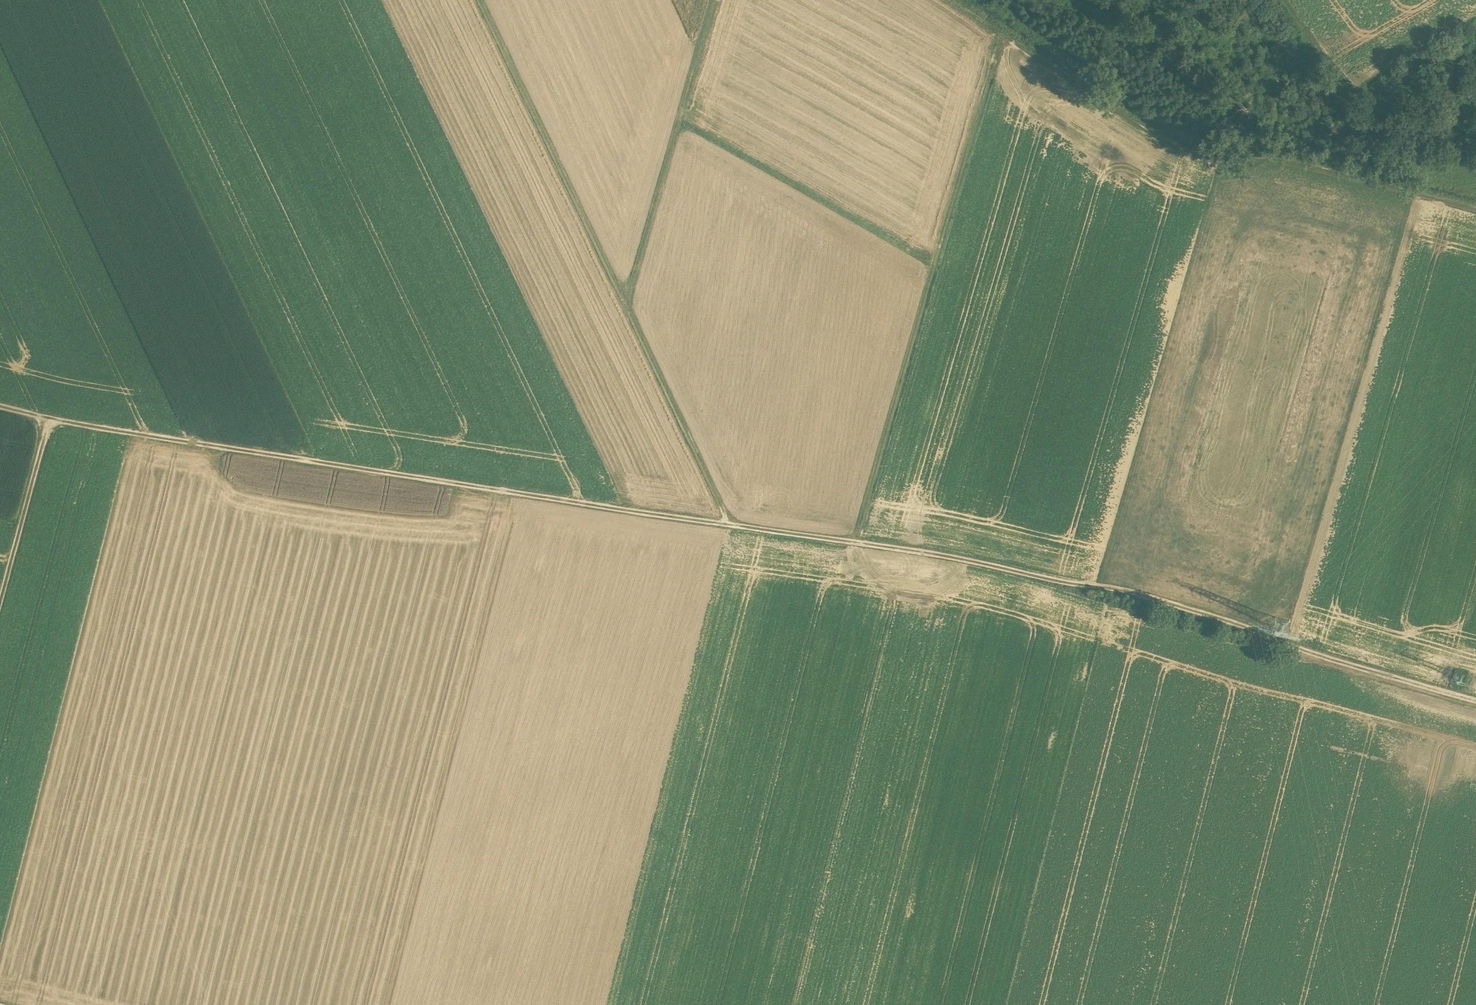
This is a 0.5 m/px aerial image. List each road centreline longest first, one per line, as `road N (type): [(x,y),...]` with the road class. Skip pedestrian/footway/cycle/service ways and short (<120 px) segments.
road 1 (track): [(0,411),(526,502),(951,558),(1155,603),(1475,703)]
road 2 (track): [(946,0),(1200,162),(1292,165),(1475,213)]
road 3 (track): [(687,129),(633,311),(482,0)]
road 4 (track): [(855,542),(1013,44)]
road 5 (track): [(723,0),(687,129),(945,273)]
road 6 (track): [(633,311),(734,527)]
road 7 (track): [(1291,0),(1351,89),(1475,111)]
road 8 (track): [(0,644),(55,425)]

